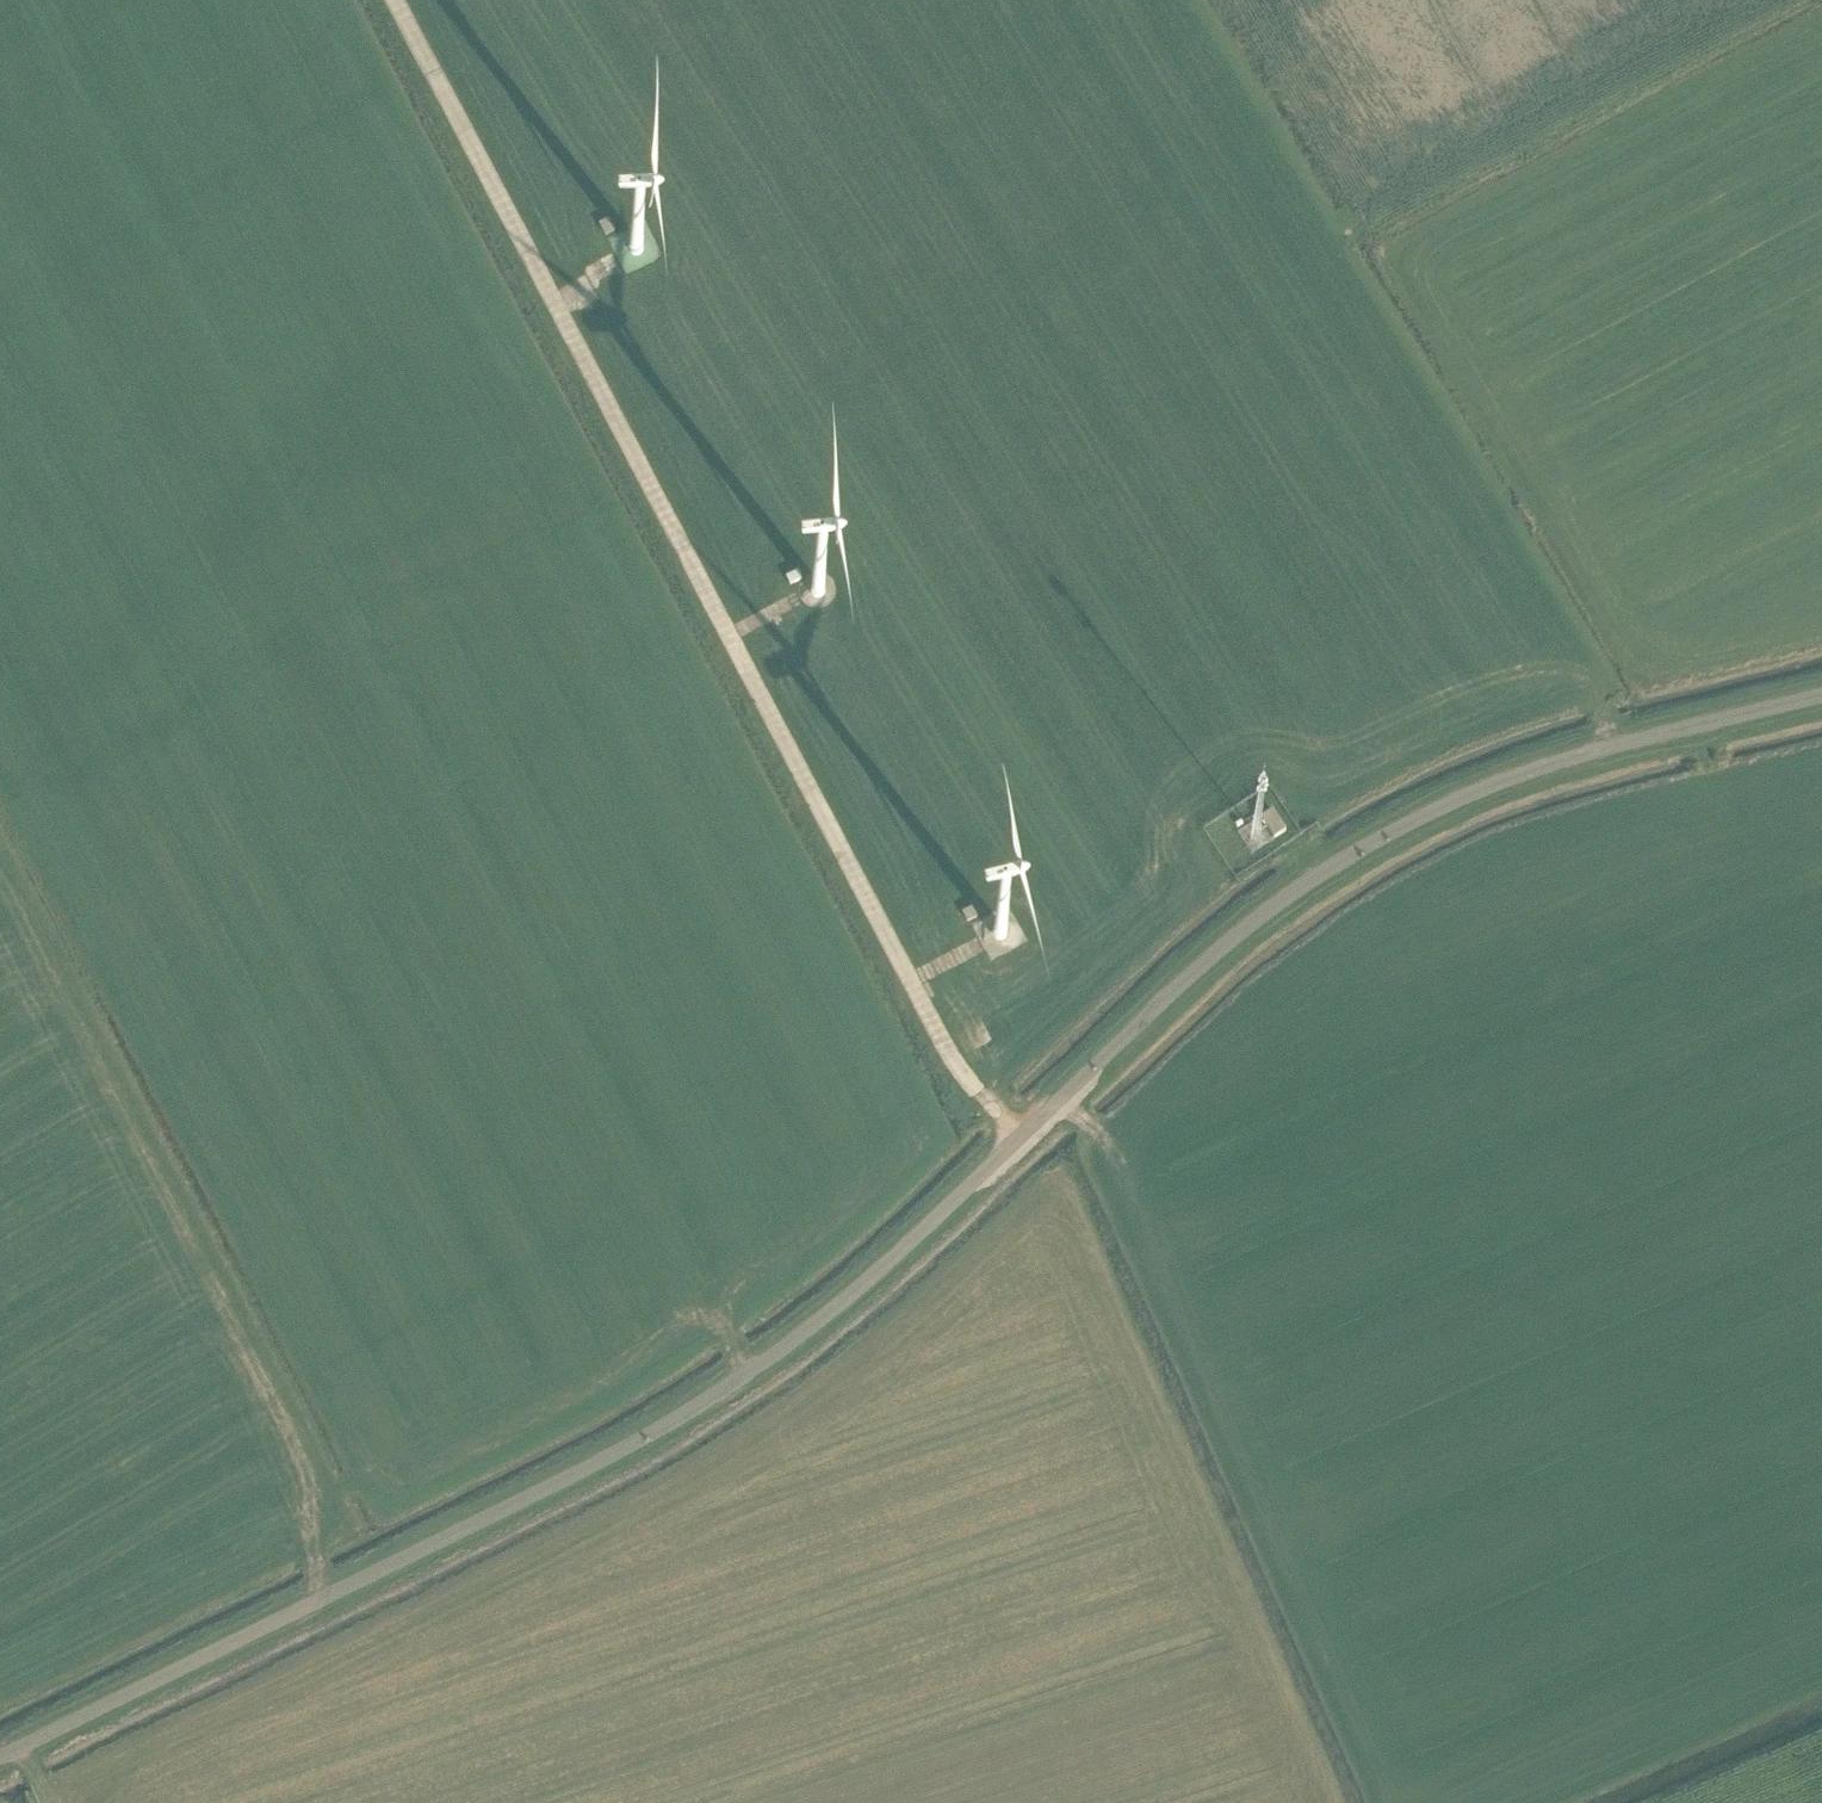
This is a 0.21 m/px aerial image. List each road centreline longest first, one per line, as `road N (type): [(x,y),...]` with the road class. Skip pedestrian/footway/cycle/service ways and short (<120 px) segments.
road 1 (unclassified): [(0,1758),(557,1484),(756,1366),(932,1222),(1212,956),(1327,868),(1515,776),(1821,694)]

